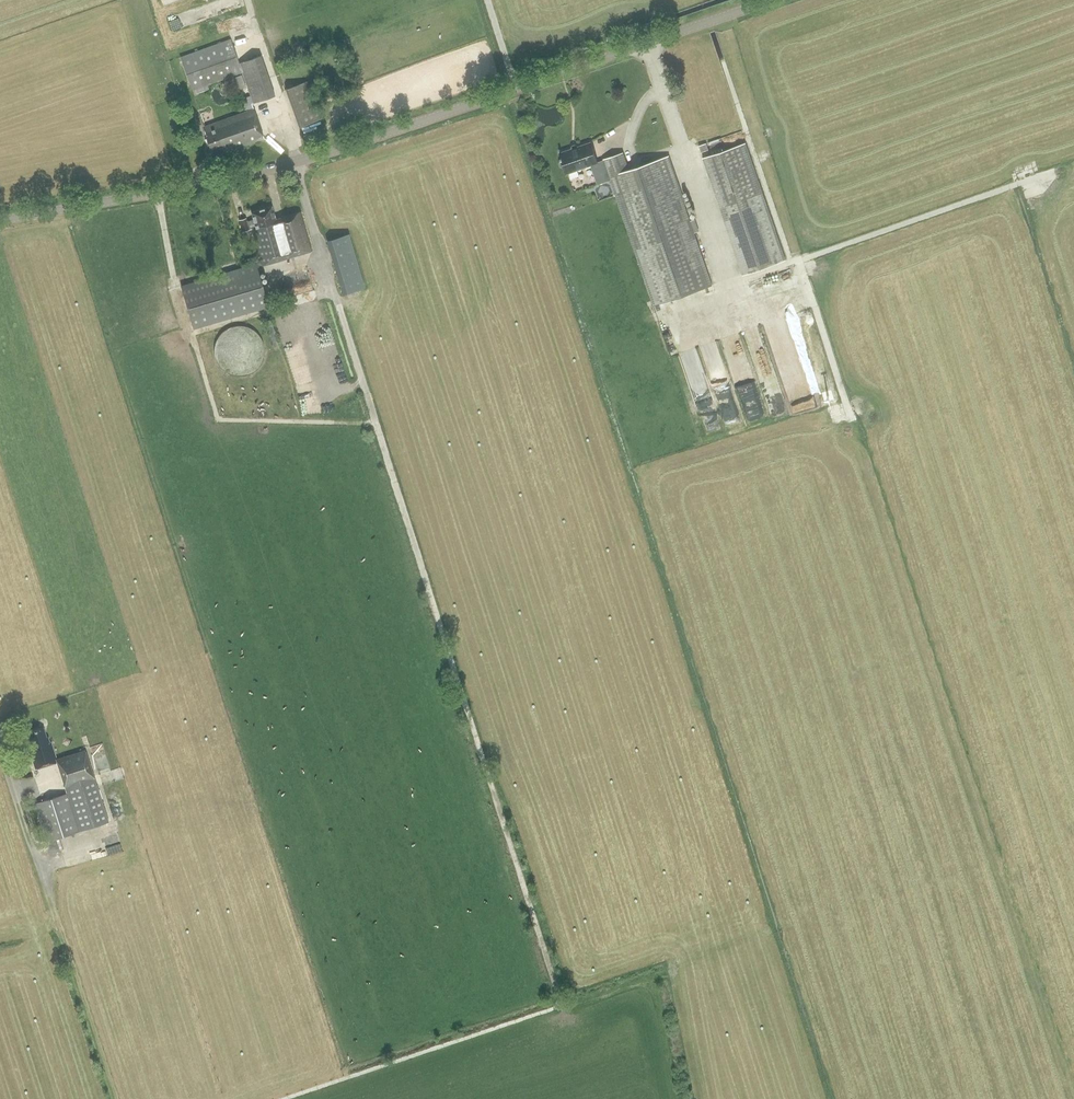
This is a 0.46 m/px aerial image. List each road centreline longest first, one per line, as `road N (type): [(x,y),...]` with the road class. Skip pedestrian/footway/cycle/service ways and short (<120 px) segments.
road 1 (tertiary): [(0,220),(293,163),(517,92),(764,0)]

